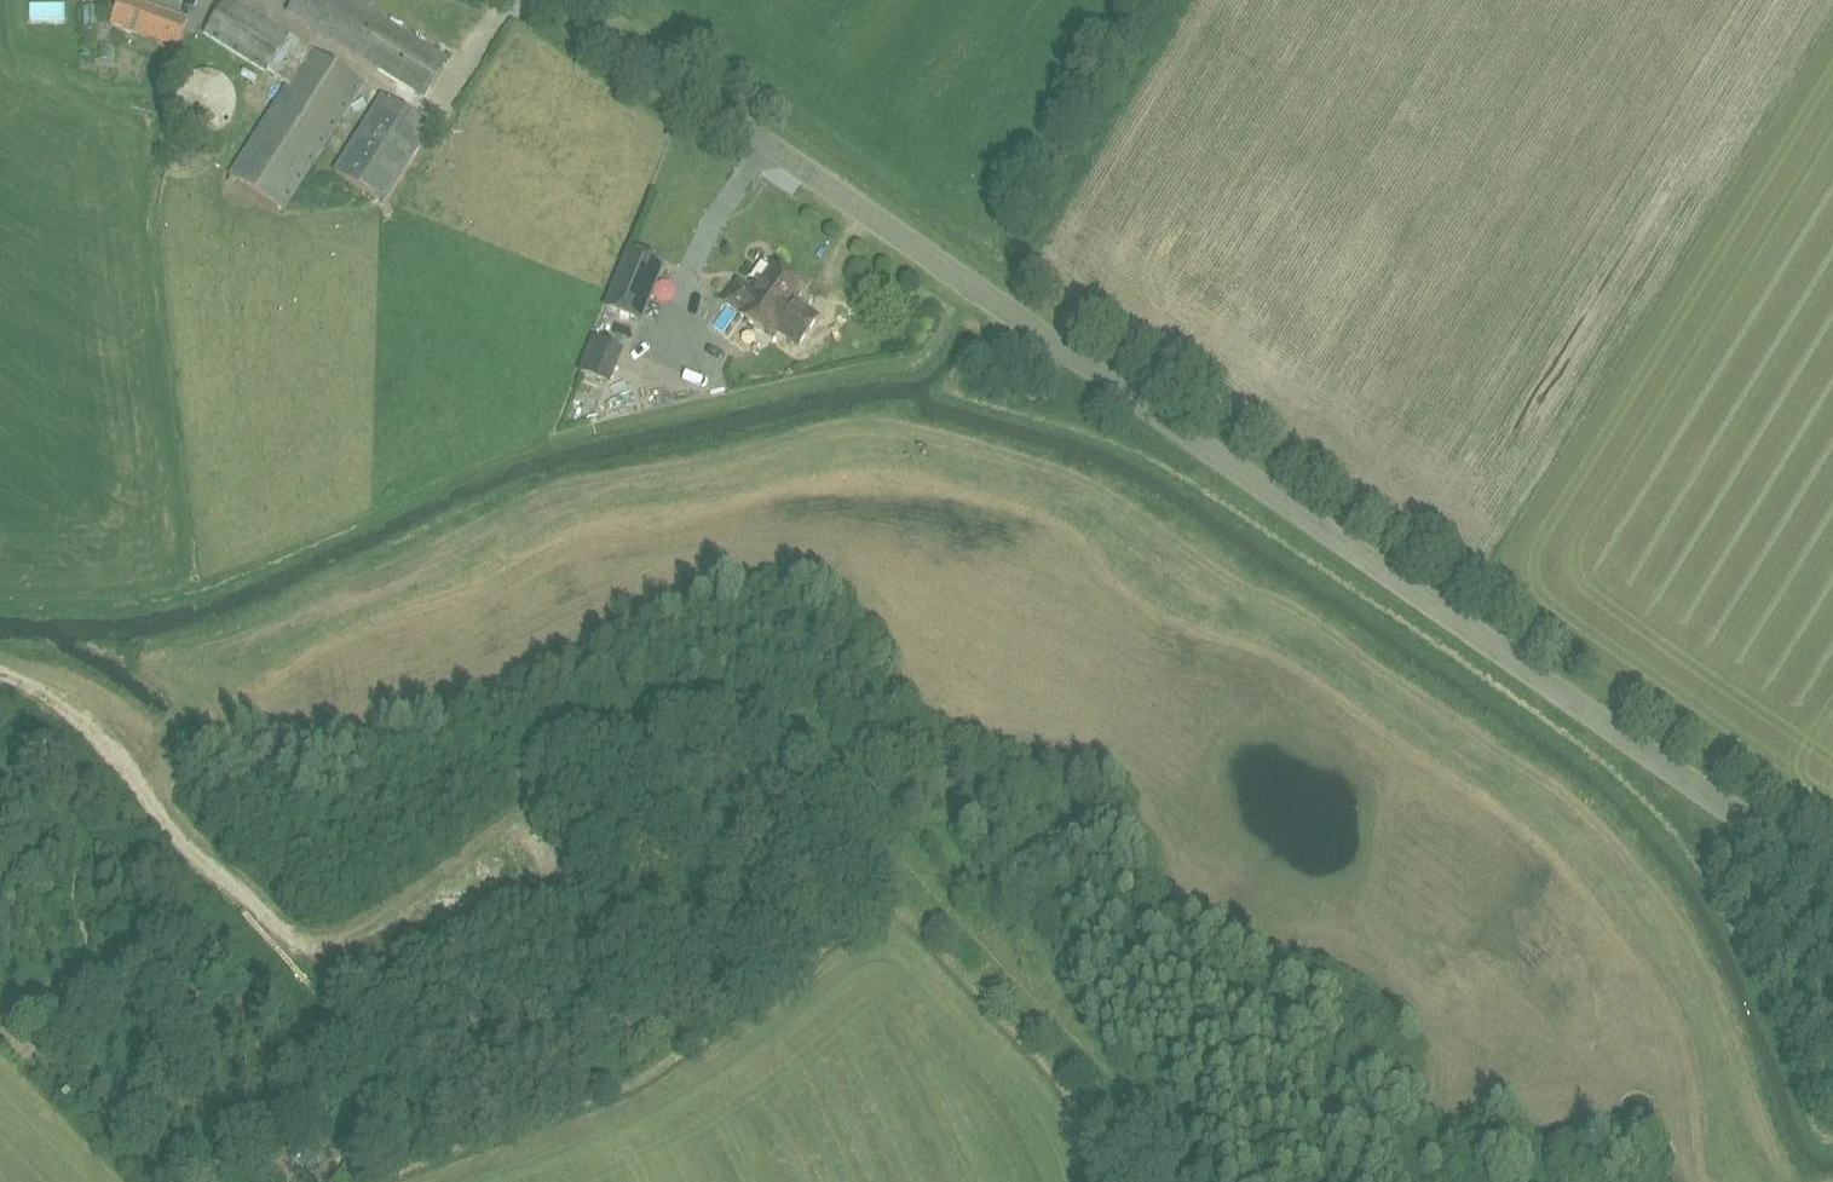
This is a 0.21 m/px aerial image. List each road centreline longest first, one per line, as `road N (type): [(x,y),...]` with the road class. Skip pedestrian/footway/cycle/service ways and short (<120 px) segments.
road 1 (unclassified): [(1832,885),(557,0)]

